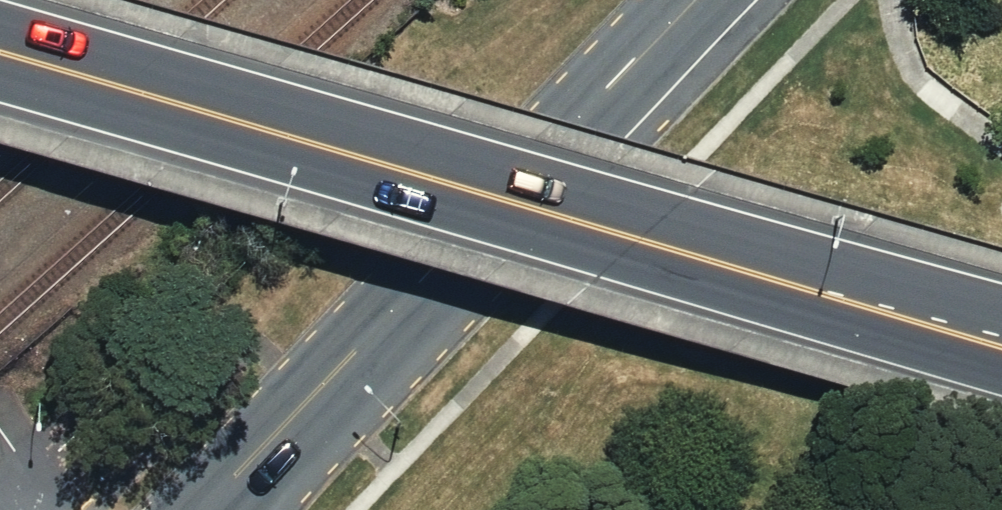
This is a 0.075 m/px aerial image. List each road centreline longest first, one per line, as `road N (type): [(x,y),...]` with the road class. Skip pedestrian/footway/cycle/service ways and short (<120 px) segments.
road 1 (secondary): [(0,51),(1001,336)]
road 2 (secondary): [(692,0),(201,509)]

